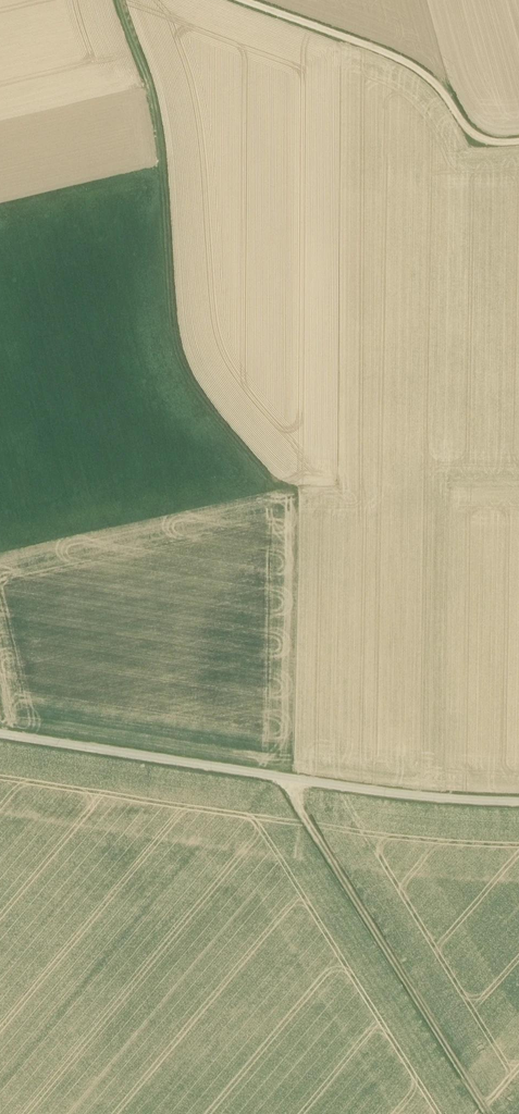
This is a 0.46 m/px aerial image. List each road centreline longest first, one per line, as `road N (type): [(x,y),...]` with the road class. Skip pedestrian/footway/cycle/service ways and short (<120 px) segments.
road 1 (track): [(119,0),(154,107),(177,352),(197,392),(278,487)]
road 2 (unclassified): [(0,736),(290,782),(518,805)]
road 3 (track): [(491,1113),(290,782)]
road 4 (track): [(518,140),(474,136),(419,70),(244,0)]

